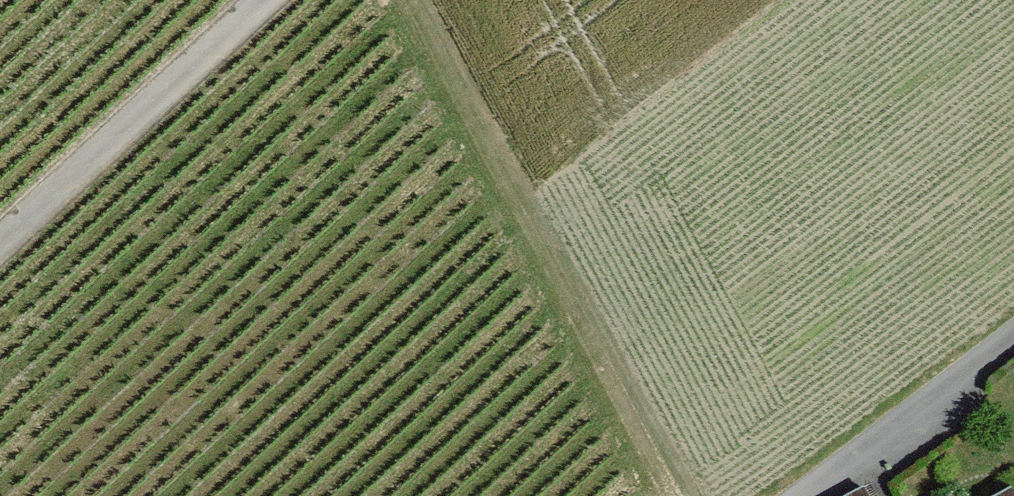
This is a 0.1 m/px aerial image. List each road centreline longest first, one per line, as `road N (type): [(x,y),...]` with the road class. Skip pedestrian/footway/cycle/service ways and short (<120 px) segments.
road 1 (track): [(681,495),(400,0)]
road 2 (track): [(0,241),(264,0)]
road 3 (residential): [(806,495),(1013,338)]

